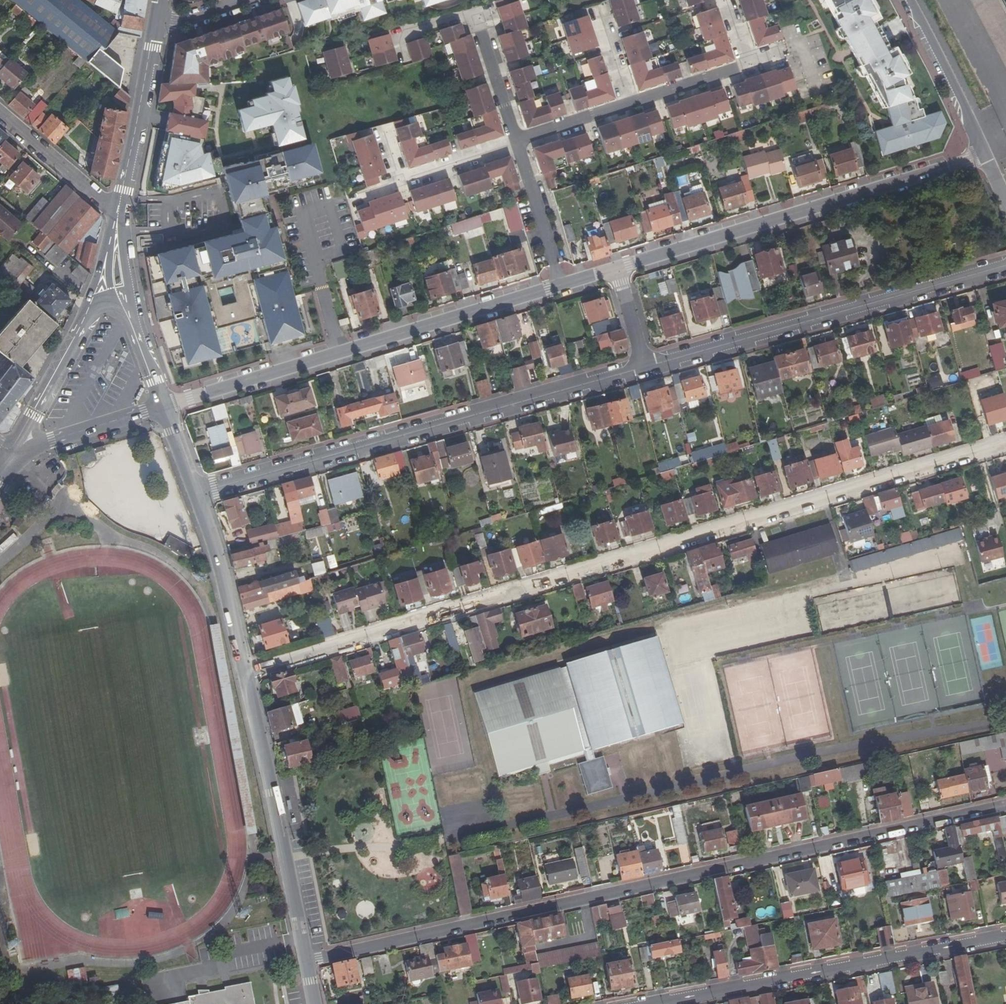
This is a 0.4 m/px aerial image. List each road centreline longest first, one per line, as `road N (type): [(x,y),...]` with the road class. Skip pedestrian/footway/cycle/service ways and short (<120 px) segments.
road 1 (residential): [(246,672),(1005,443)]
road 2 (residential): [(306,962),(1005,806)]
road 3 (residential): [(196,493),(646,365)]
road 4 (secondary): [(163,406),(561,284)]
road 5 (secondary): [(616,268),(986,154)]
road 6 (residential): [(646,365),(1005,264)]
road 7 (residential): [(1005,935),(653,1003)]
road 8 (residential): [(246,672),(306,962)]
road 9 (tertiary): [(155,20),(119,209)]
road 10 (residential): [(196,493),(246,672)]
road 11 (secondary): [(986,154),(910,0)]
road 12 (residential): [(119,209),(0,114)]
road 13 (residential): [(561,284),(516,139)]
road 14 (residential): [(398,182),(516,139)]
road 15 (secondary): [(43,442),(163,406)]
road 16 (residential): [(516,139),(478,21)]
road 17 (residential): [(628,103),(746,65)]

